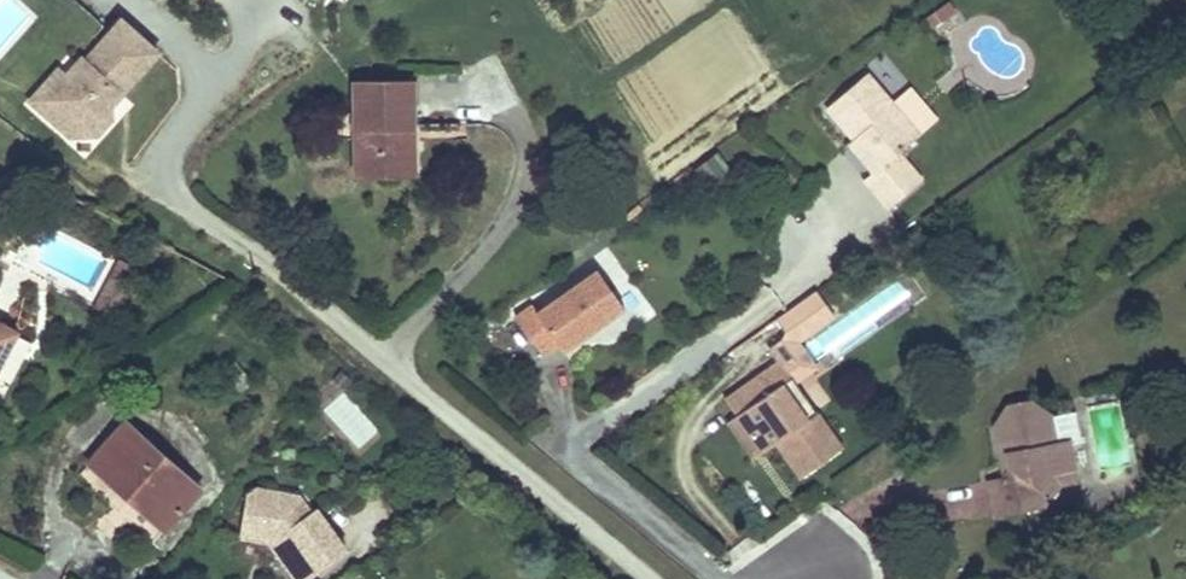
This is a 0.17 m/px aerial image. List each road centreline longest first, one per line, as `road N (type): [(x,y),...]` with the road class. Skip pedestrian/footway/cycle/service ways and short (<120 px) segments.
road 1 (residential): [(766,303),(595,427),(581,448),(582,466),(733,578)]

